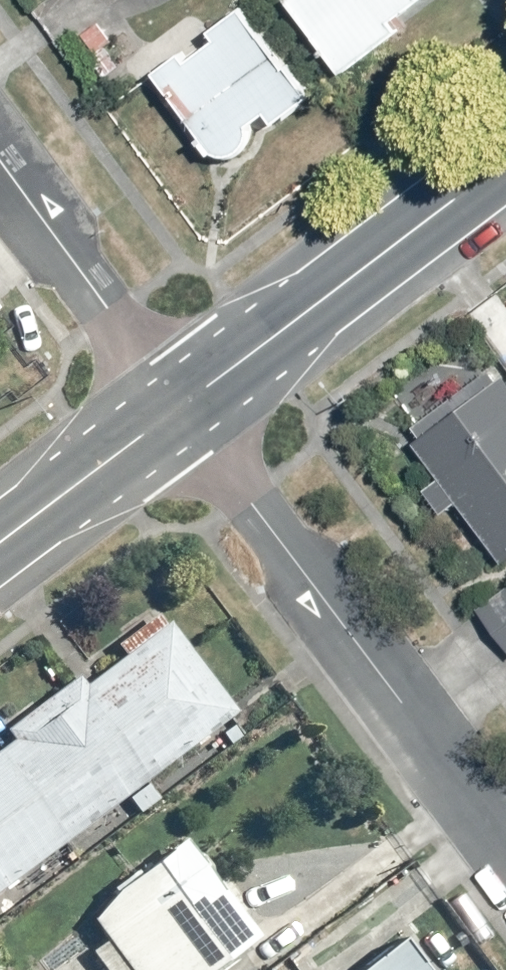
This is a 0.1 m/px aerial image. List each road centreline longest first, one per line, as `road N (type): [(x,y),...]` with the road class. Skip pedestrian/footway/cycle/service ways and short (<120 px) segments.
road 1 (residential): [(505,846),(177,408)]
road 2 (tertiary): [(505,160),(177,408)]
road 3 (residential): [(177,408),(0,166)]
road 4 (tertiary): [(177,408),(0,544)]

